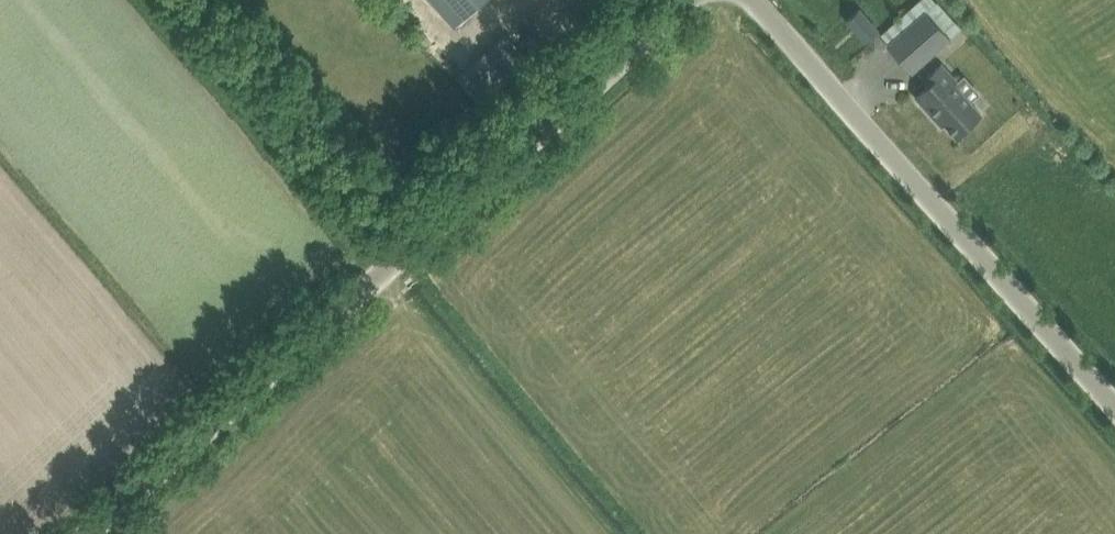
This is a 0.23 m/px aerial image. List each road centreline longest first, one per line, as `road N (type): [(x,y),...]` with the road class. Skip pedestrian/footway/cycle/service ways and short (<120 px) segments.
road 1 (unclassified): [(94,533),(690,0)]
road 2 (unclassified): [(1114,400),(759,0)]

